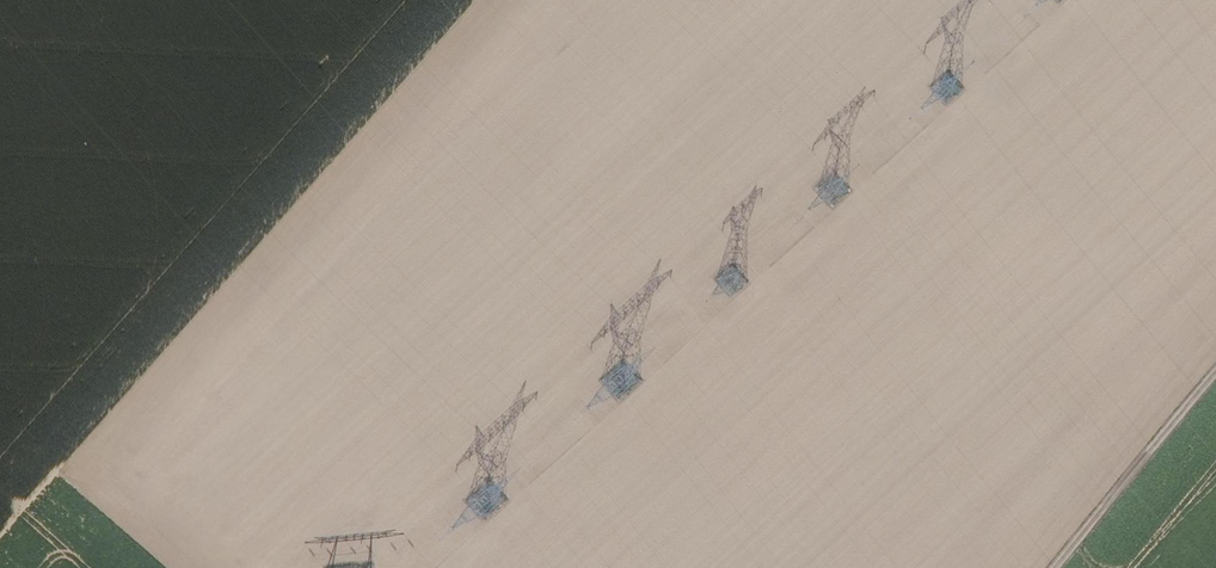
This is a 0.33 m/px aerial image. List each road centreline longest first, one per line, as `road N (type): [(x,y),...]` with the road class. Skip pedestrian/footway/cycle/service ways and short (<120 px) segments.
road 1 (track): [(1058,567),(1215,379)]

